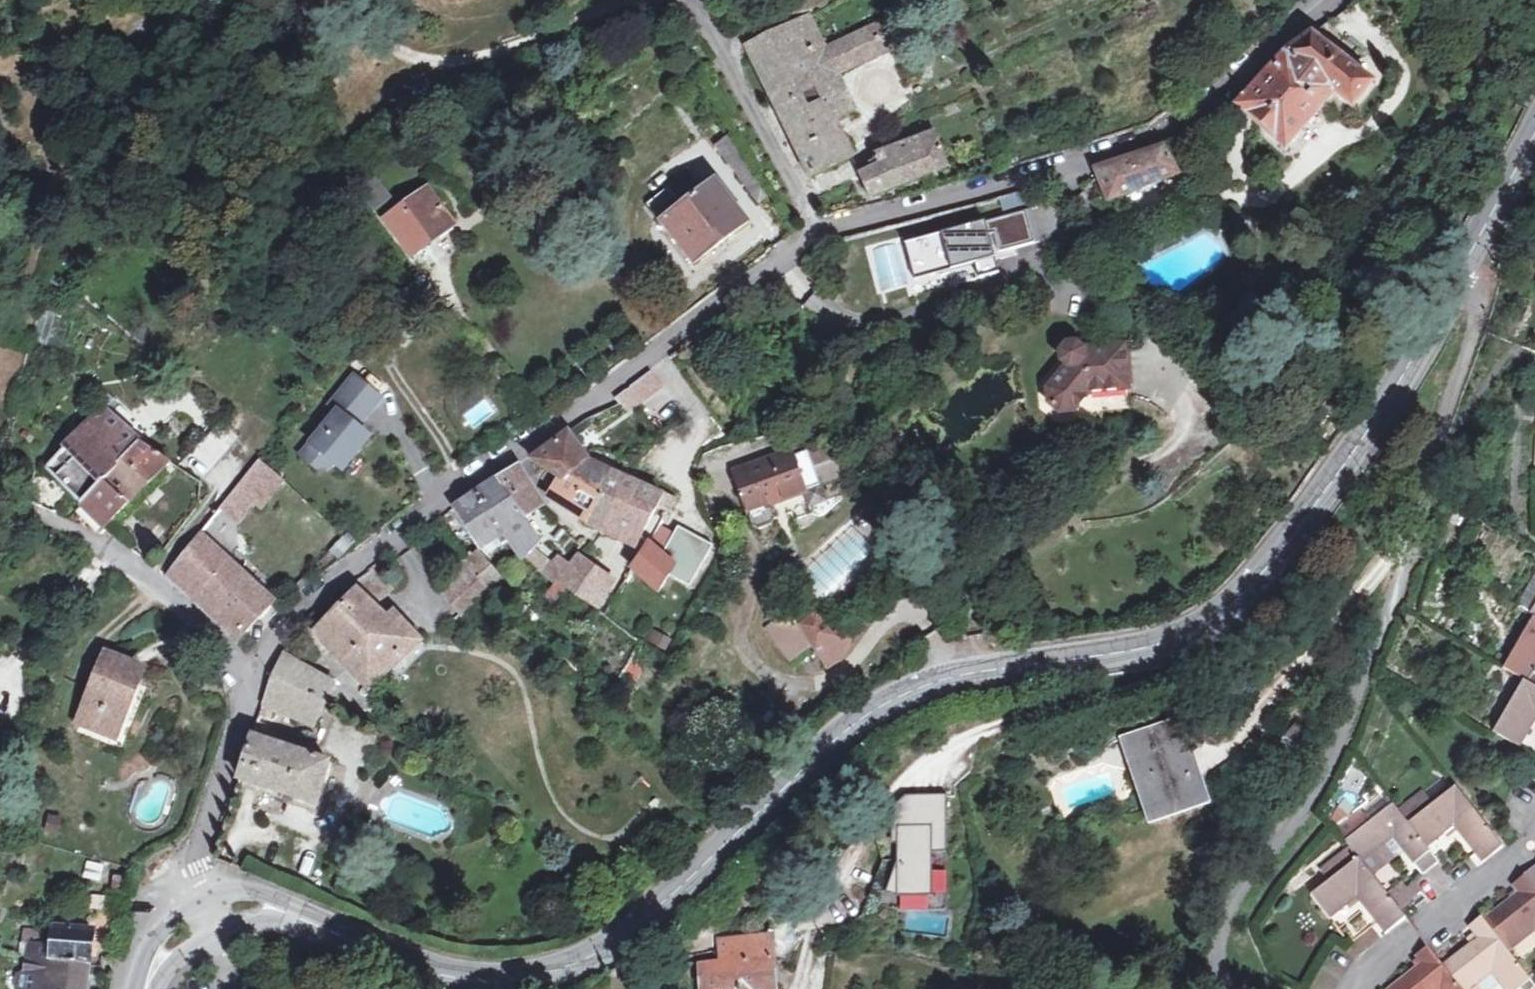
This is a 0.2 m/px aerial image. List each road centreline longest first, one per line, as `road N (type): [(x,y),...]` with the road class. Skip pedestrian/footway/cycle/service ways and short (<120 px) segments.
road 1 (secondary): [(215,918),(274,911),(409,963),(481,979),(560,969),(599,951),(677,891),(832,745),(912,691),(1132,650),(1180,636),(1222,609),(1309,514),(1362,439),(1463,270)]
road 2 (residential): [(248,664),(435,513),(790,256),(880,219),(1023,187),(1135,144),(1180,121),(1341,0)]
road 3 (residential): [(1463,270),(1478,297),(1475,320),(1372,652),(1327,768),(1233,890),(1216,958),(1238,988)]
road 4 (residential): [(0,495),(64,524),(248,664)]
road 5 (residential): [(215,918),(196,859),(248,664)]
road 6 (residential): [(1365,988),(1372,973),(1534,840)]
road 7 (secondary): [(1463,270),(1534,136)]

